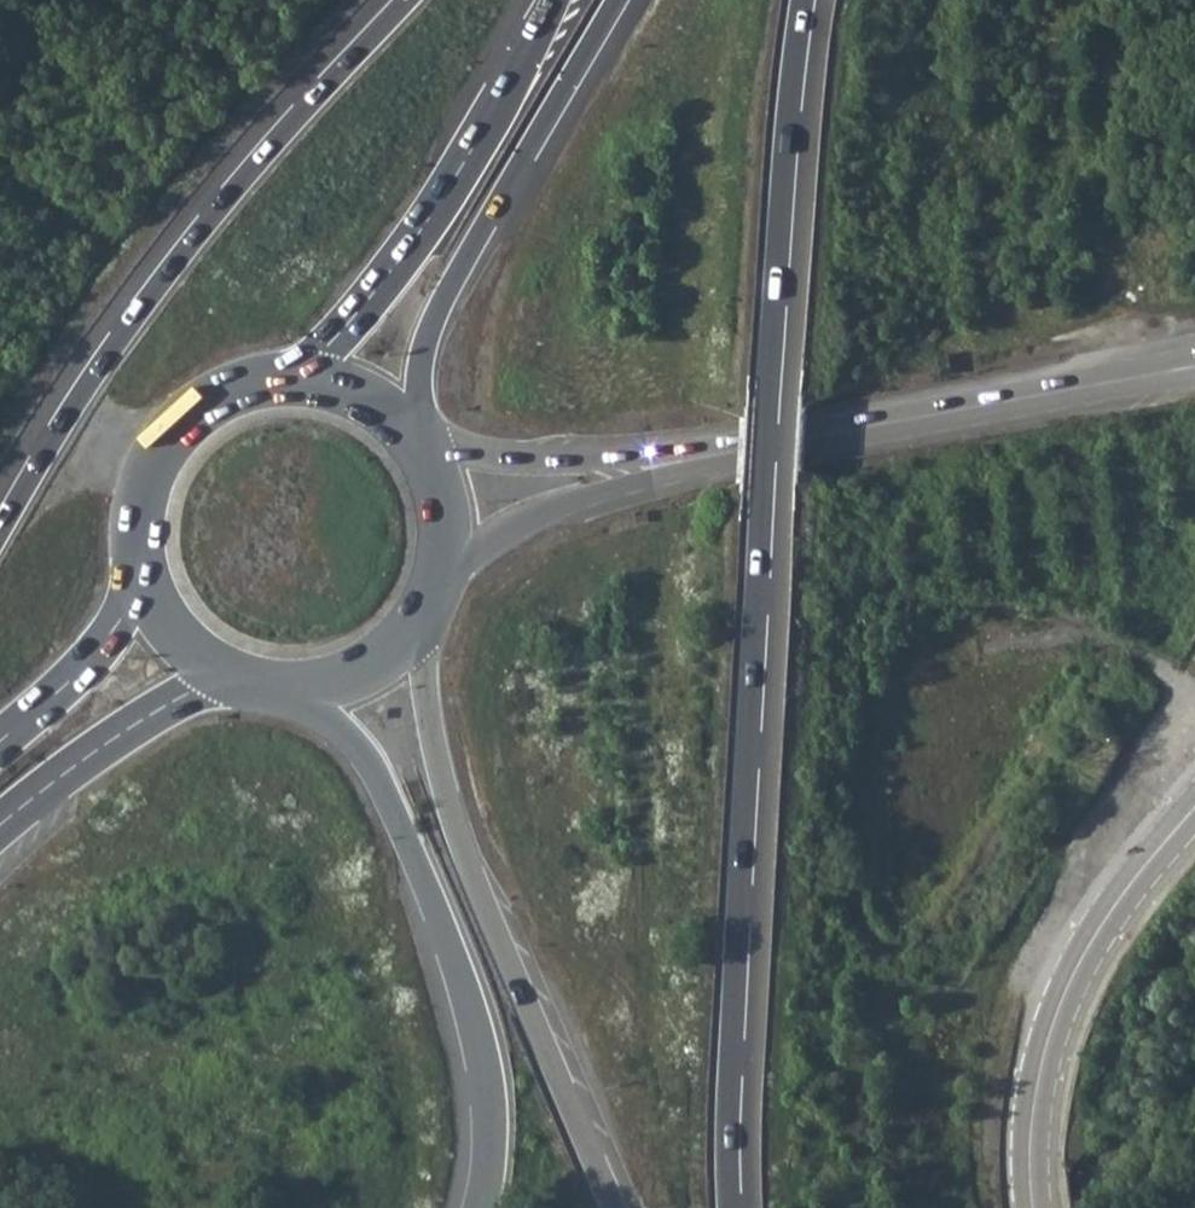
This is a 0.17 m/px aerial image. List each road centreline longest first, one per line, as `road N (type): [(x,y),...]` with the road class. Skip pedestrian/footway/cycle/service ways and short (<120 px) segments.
road 1 (motorway): [(730,1207),(785,167),(803,0)]
road 2 (trunk): [(404,0),(198,231),(89,377),(0,529)]
road 3 (trunk): [(614,1207),(464,852),(432,733),(418,634)]
road 4 (trunk): [(301,692),(350,736),(382,785),(466,988),(485,1066),(490,1133),(479,1207)]
road 5 (motorway): [(422,437),(424,355),(438,316),(617,0)]
road 6 (tertiary): [(689,460),(1153,375)]
road 7 (motorway): [(549,0),(416,239),(298,374)]
road 8 (tertiary): [(1194,810),(1107,921),(1049,1031),(1029,1156),(1034,1207)]
road 9 (primary): [(298,374),(240,384),(169,435),(142,487),(141,575)]
road 10 (primary): [(0,826),(79,763),(225,676)]
road 11 (tertiary): [(451,564),(542,511),(689,460)]
road 12 (tertiary): [(689,460),(433,454)]
road 13 (primary): [(141,575),(117,624),(0,739)]
road 14 (primary): [(422,437),(380,399),(298,374)]
road 15 (primary): [(141,575),(164,624),(225,676)]
road 16 (primary): [(301,692),(366,675),(418,634)]

